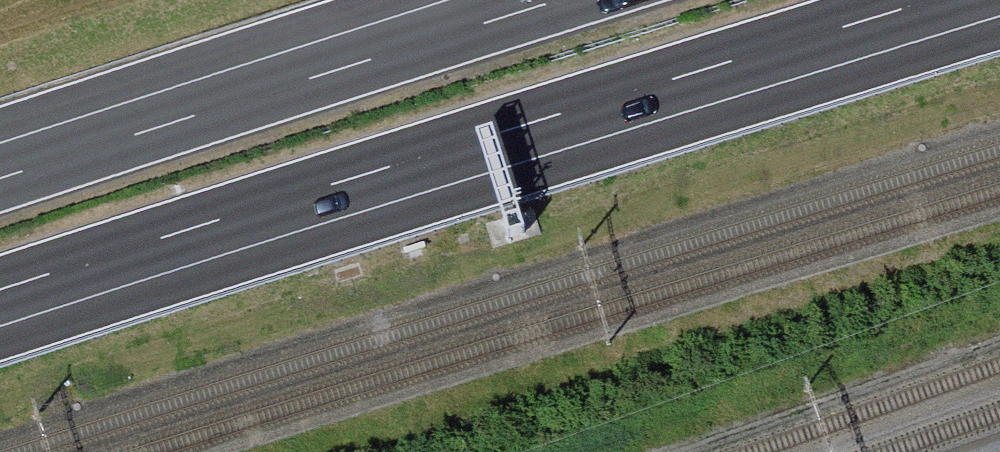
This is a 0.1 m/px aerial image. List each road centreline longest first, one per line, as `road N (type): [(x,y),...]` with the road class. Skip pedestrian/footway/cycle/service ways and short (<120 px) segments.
road 1 (motorway): [(0,290),(928,0)]
road 2 (motorway): [(556,0),(0,176)]

